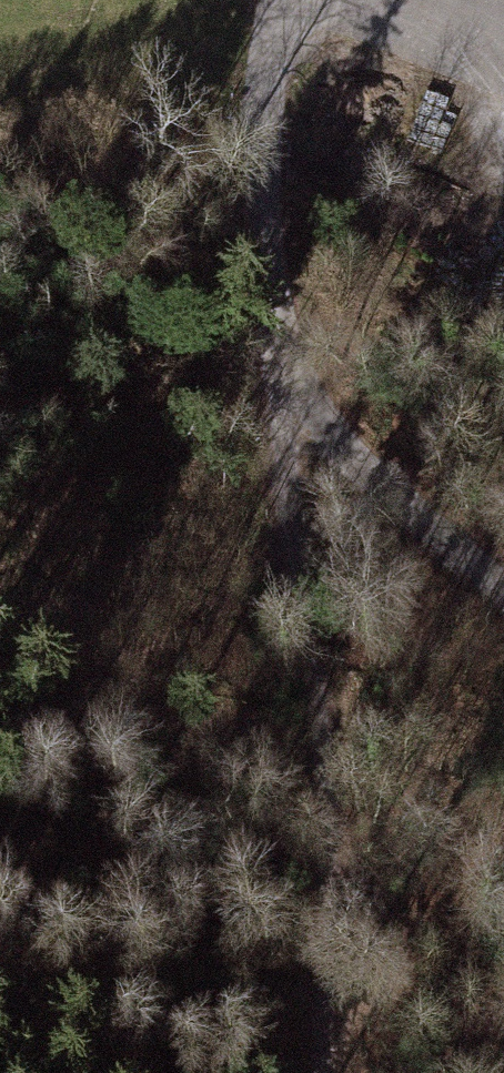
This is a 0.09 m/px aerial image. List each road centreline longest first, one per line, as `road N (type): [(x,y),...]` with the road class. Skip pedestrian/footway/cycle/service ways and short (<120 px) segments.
road 1 (unclassified): [(284,0),(268,59),(282,371),(503,586)]
road 2 (track): [(282,371),(334,952)]
road 3 (track): [(334,952),(287,1072)]
road 4 (track): [(334,952),(333,1072)]

